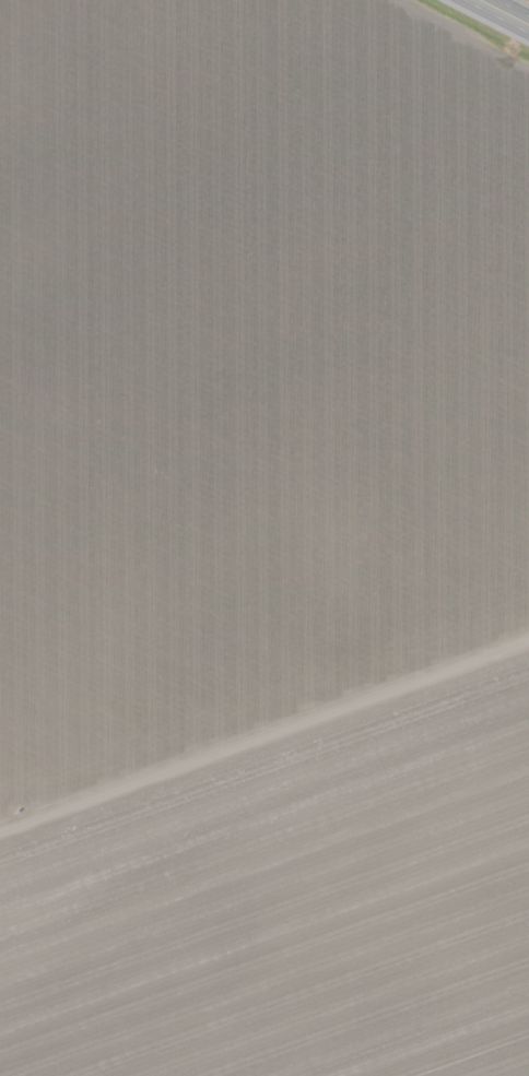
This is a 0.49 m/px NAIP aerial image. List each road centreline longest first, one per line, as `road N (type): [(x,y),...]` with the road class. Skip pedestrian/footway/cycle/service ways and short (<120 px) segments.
road 1 (residential): [(0,833),(528,641)]

